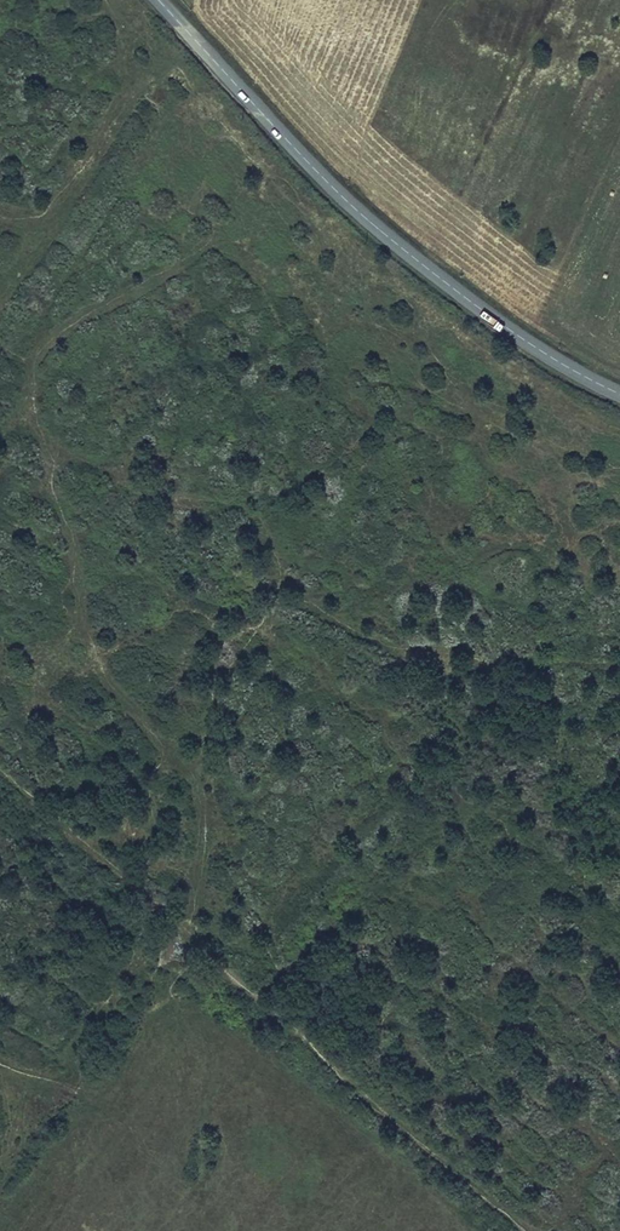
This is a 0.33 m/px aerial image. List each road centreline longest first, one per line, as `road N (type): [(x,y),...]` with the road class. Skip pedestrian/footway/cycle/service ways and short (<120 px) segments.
road 1 (track): [(0,775),(521,1230)]
road 2 (tertiary): [(158,0),(344,201),(471,304),(619,394)]

